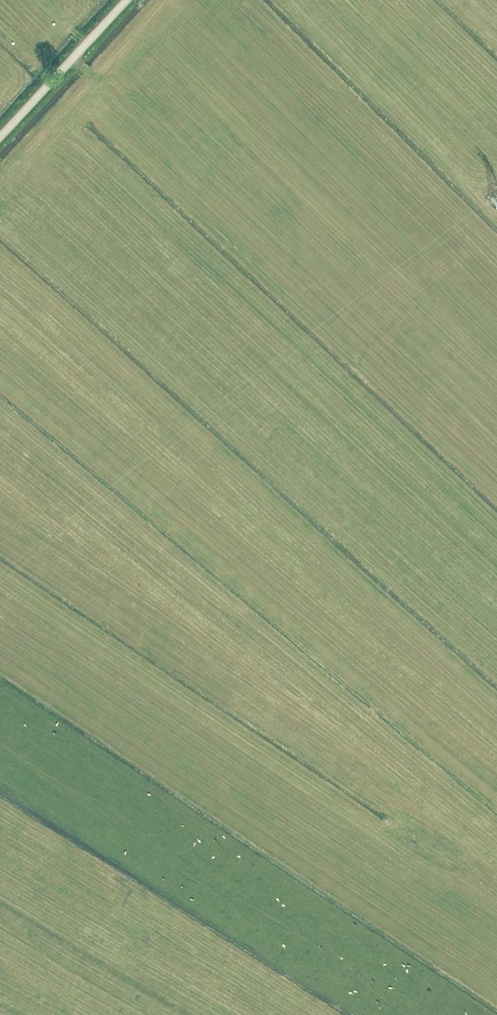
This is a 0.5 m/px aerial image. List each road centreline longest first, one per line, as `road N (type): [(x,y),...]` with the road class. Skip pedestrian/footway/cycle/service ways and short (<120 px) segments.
road 1 (unclassified): [(0,135),(125,0)]

